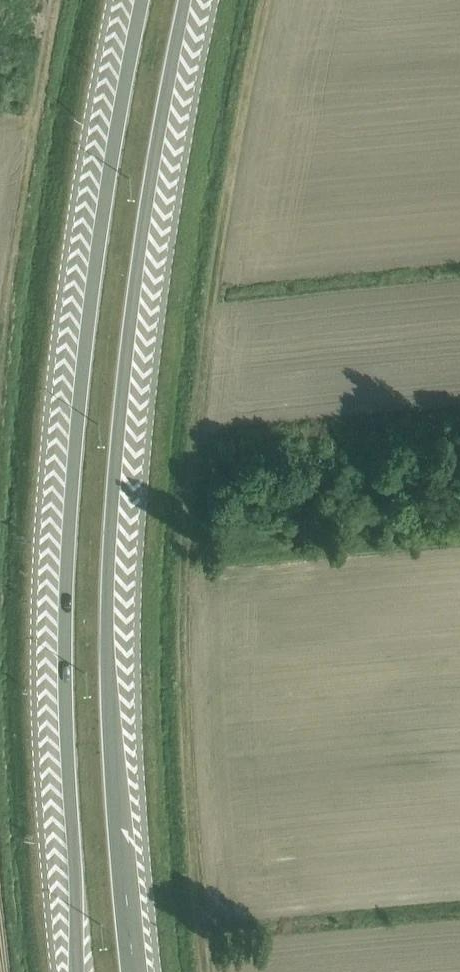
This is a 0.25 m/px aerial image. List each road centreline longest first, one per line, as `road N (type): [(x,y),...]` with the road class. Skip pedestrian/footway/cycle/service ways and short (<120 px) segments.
road 1 (trunk): [(136,971),(109,573),(147,181),(183,0)]
road 2 (trunk): [(143,0),(106,179),(66,576),(77,971)]

